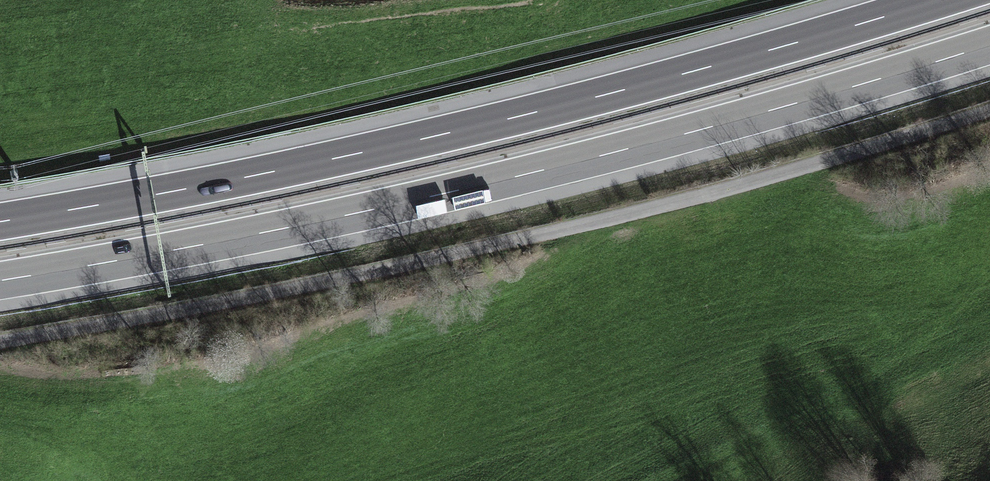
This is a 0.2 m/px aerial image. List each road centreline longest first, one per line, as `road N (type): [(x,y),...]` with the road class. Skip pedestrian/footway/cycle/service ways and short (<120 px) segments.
road 1 (motorway): [(0,282),(447,194),(989,46)]
road 2 (unclassified): [(989,109),(621,216),(0,342)]
road 3 (motorway): [(936,0),(449,132),(0,221)]

